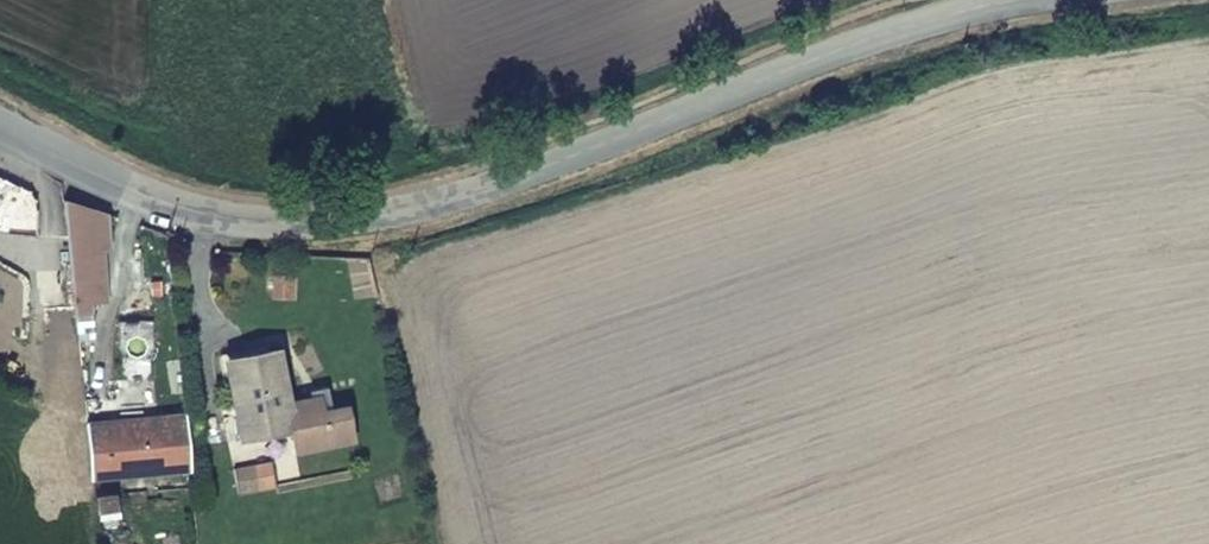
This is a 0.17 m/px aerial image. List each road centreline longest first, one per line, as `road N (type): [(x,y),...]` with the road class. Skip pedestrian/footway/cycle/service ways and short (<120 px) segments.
road 1 (unclassified): [(1023,0),(870,39),(556,162),(393,213),(325,223),(187,209),(120,185),(0,121)]

